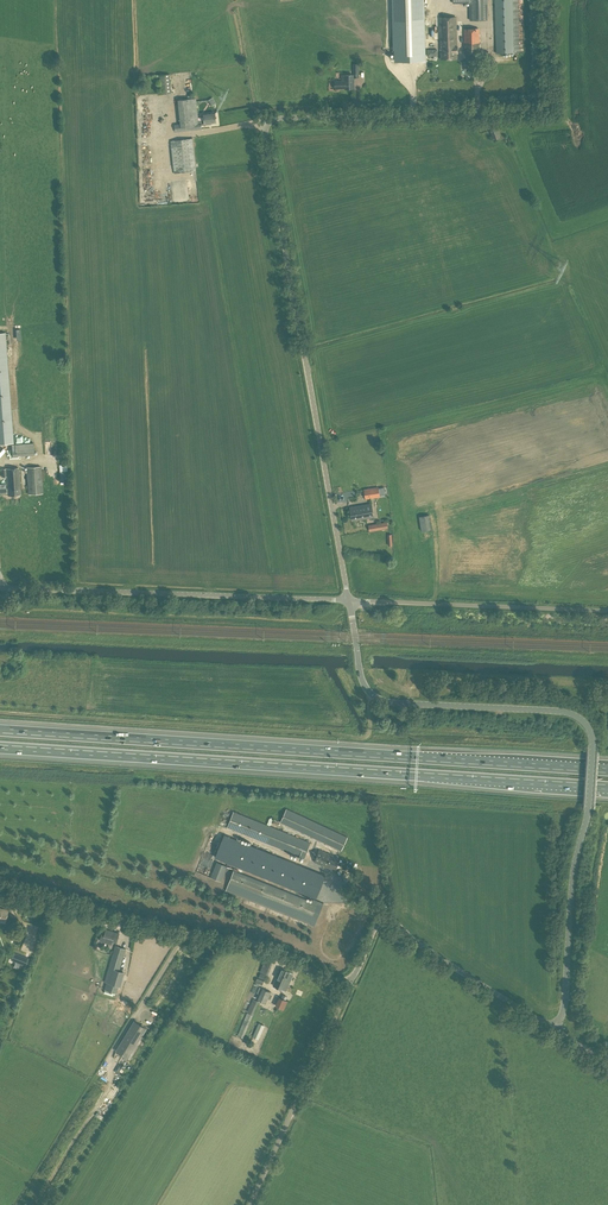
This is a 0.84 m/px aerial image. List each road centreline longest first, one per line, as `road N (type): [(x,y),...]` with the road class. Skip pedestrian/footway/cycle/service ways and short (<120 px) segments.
road 1 (unclassified): [(349,599),(265,125),(542,108),(549,103),(546,0)]
road 2 (unclassified): [(557,1032),(574,869),(589,813),(589,729),(563,712),(377,698),(361,674),(349,599)]
road 3 (motorway): [(607,770),(0,730)]
road 4 (motorway): [(0,747),(607,787)]
road 5 (track): [(371,693),(363,737),(0,712)]
road 6 (unclassified): [(348,981),(325,979),(259,945),(0,882)]
road 7 (unclassified): [(349,599),(0,587)]
road 8 (unclassified): [(557,1032),(386,918),(348,981)]
road 9 (unclassified): [(607,610),(349,599)]
road 10 (track): [(607,660),(357,649)]
road 11 (unclassified): [(348,981),(250,1204)]
road 12 (track): [(607,685),(446,676),(423,680),(411,693)]

